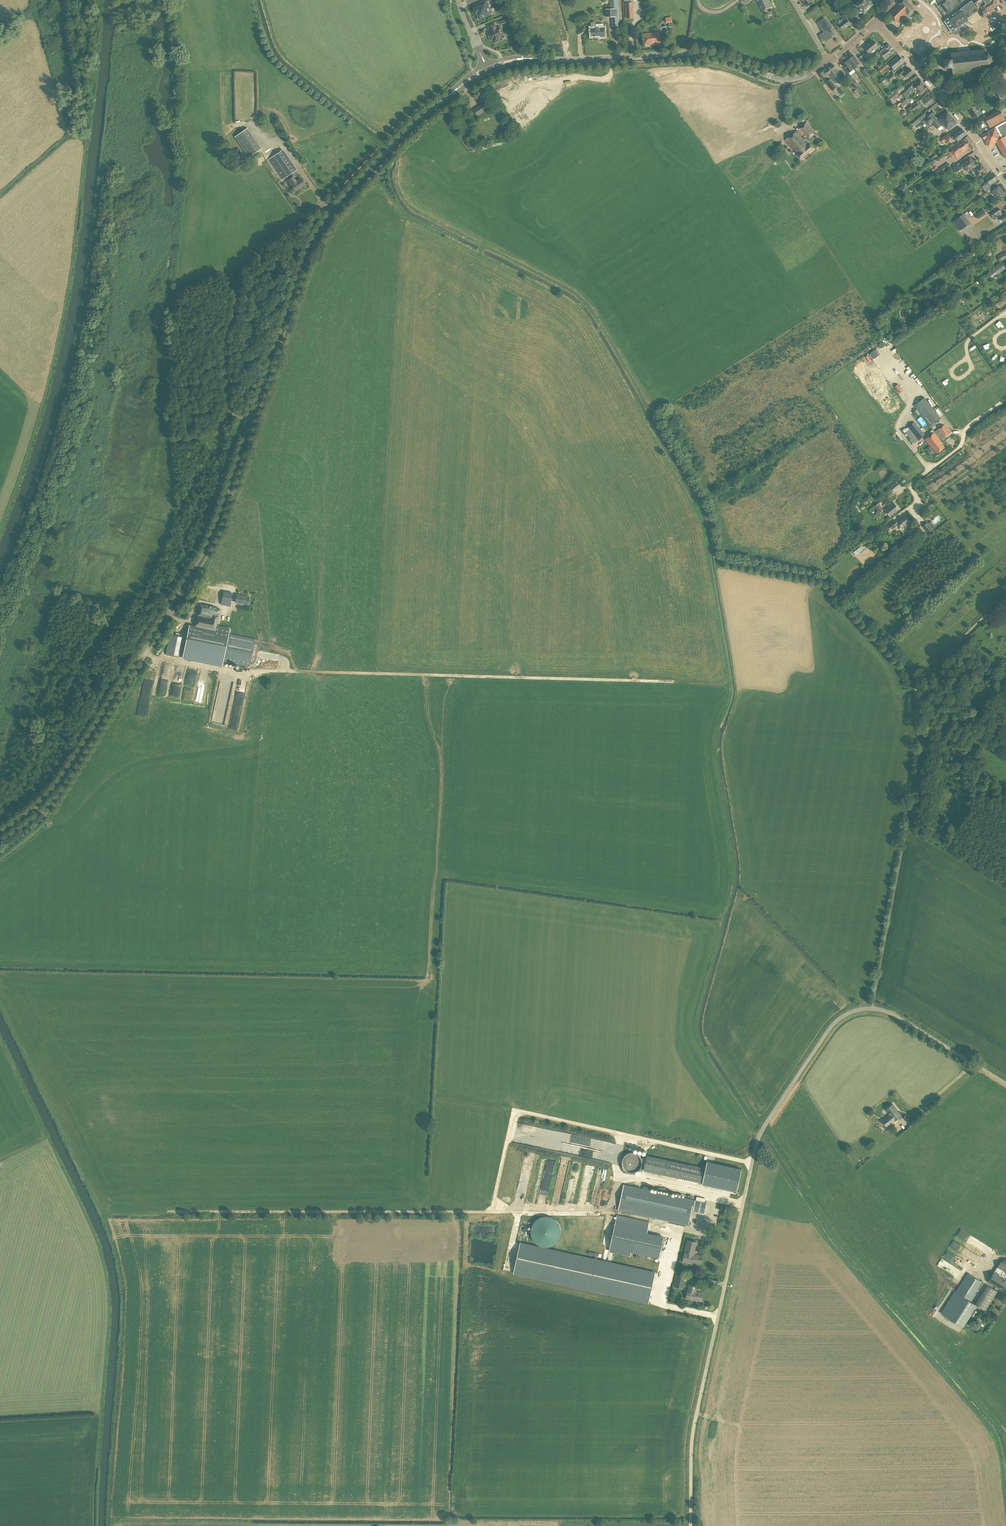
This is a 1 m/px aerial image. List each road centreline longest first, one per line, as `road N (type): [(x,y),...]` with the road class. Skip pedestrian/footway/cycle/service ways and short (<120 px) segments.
road 1 (unclassified): [(872,1009),(833,1024),(759,1136),(700,1403),(691,1525)]
road 2 (tertiary): [(0,833),(65,774),(158,627),(221,515),(250,423)]
road 3 (tertiary): [(487,68),(523,59),(704,54),(785,80),(829,61)]
road 4 (unclassified): [(250,423),(235,416),(227,385),(243,279),(267,243),(311,211),(331,211)]
road 5 (tertiary): [(250,423),(302,264),(331,211)]
road 6 (tertiary): [(331,211),(410,128),(487,68)]
road 7 (residential): [(1005,184),(875,22)]
road 8 (unclassified): [(872,1009),(1005,1084)]
road 9 (track): [(1005,761),(922,709),(920,681)]

